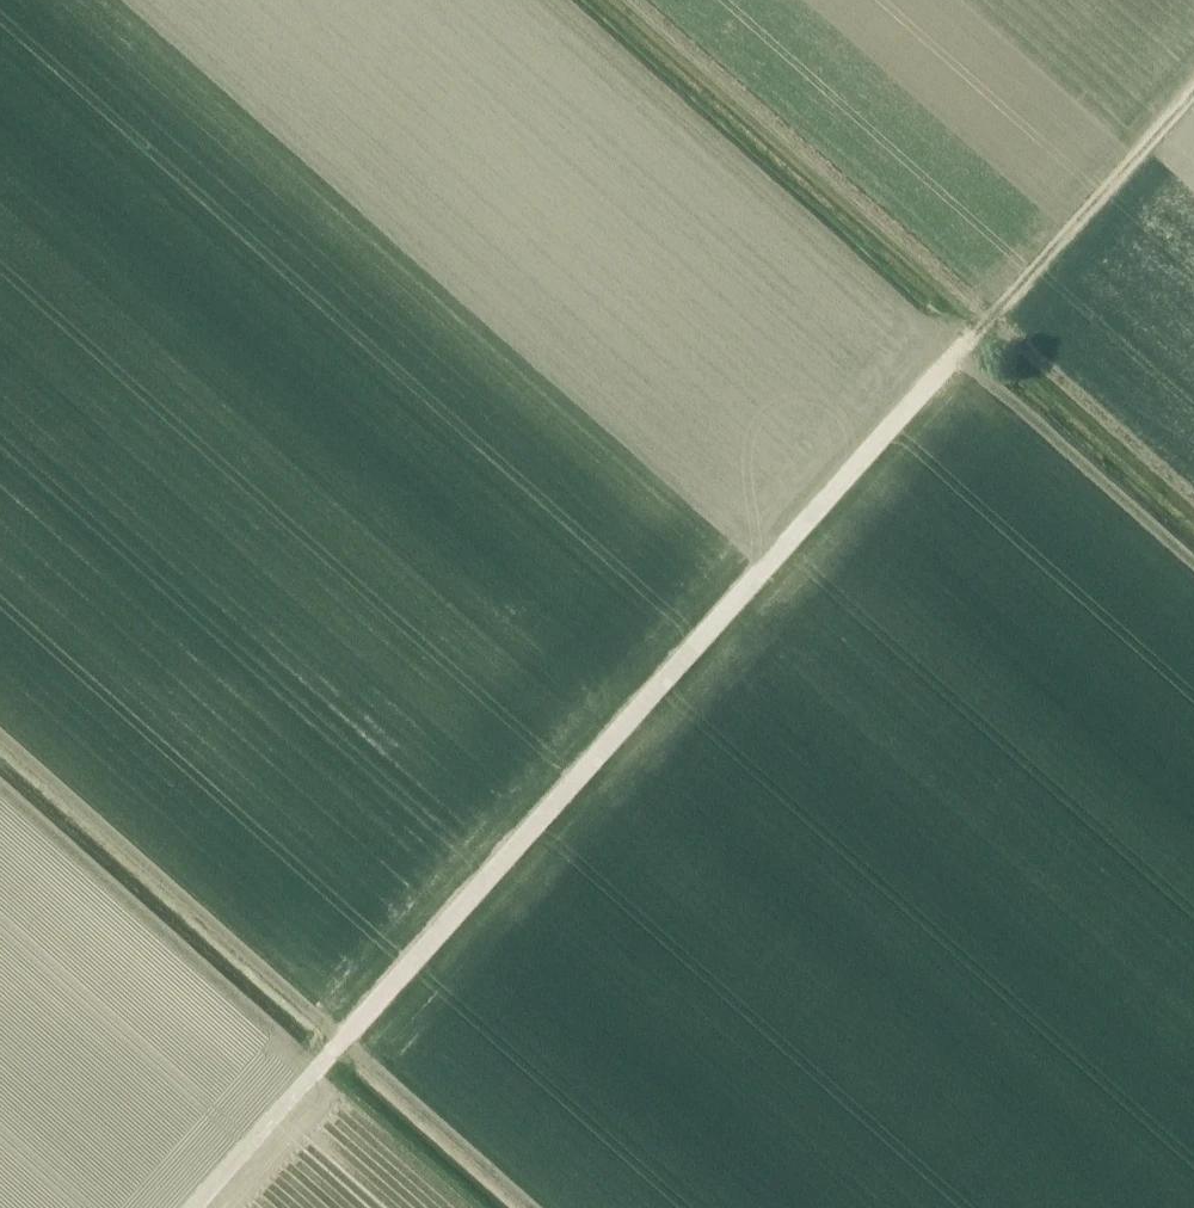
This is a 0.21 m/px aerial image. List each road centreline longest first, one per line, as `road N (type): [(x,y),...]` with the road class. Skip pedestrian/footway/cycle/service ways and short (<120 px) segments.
road 1 (track): [(1193,94),(194,1207)]

